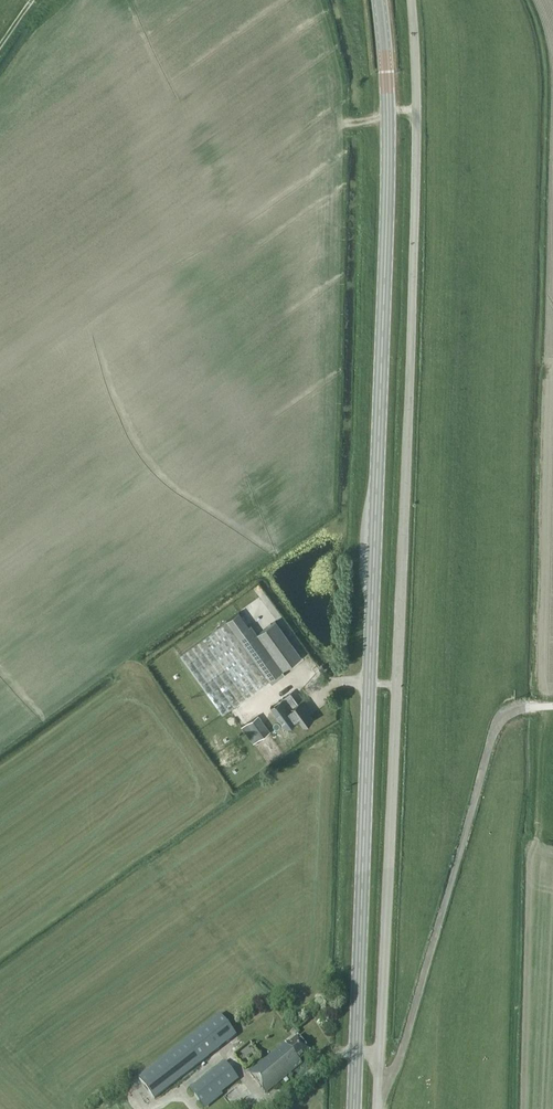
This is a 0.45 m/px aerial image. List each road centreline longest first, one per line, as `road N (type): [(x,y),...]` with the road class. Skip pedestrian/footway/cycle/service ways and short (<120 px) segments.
road 1 (primary): [(354,1108),(388,151),(379,0)]
road 2 (unclassified): [(378,1108),(411,345),(411,0)]

